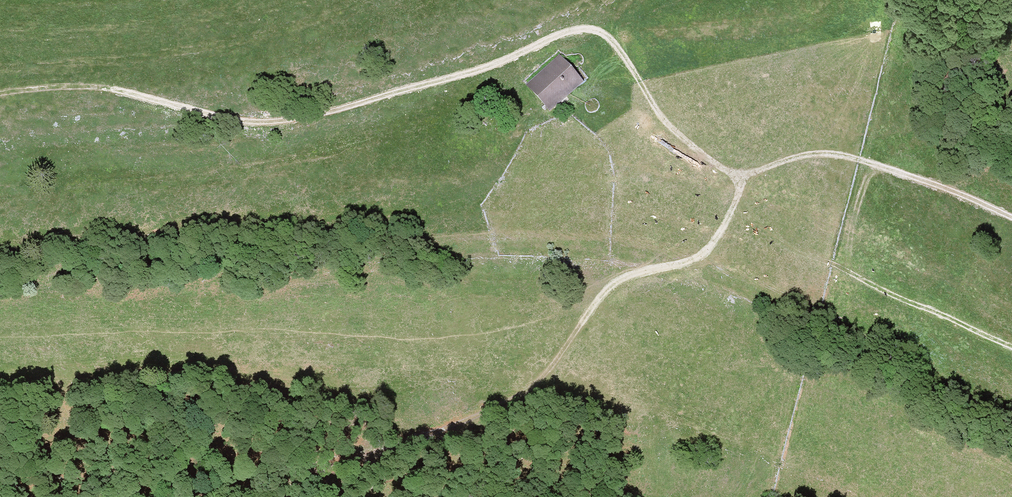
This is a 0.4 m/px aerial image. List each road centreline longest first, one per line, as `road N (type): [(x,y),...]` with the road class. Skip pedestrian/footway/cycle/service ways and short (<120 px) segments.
road 1 (track): [(741,176),(663,120),(609,36),(594,30),(302,119),(225,120),(83,86),(0,94)]
road 2 (track): [(741,176),(738,200),(710,247),(684,263),(614,283),(552,368),(509,404),(362,456),(206,496)]
road 3 (track): [(1011,348),(783,244),(738,200)]
road 4 (track): [(741,176),(811,156),(842,156),(1011,216)]

